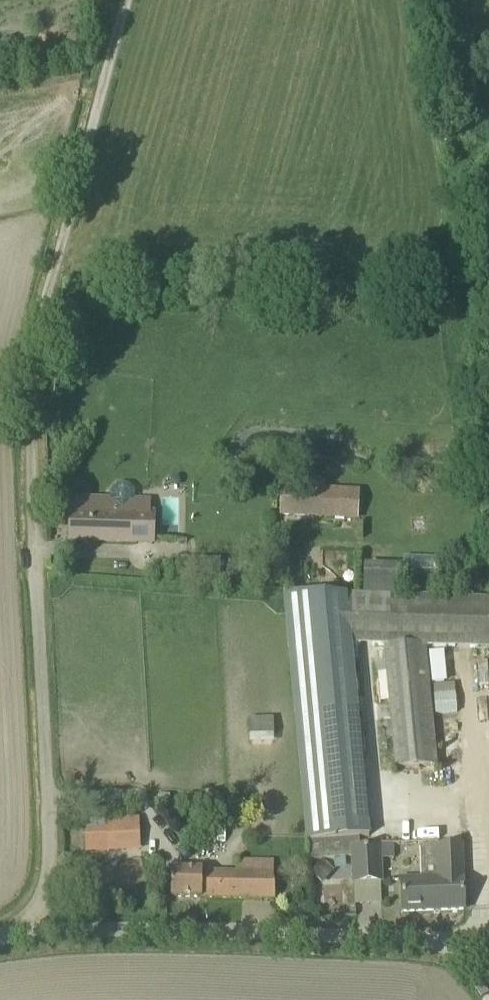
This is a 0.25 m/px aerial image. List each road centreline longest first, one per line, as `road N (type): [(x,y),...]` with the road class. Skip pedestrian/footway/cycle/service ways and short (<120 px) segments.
road 1 (unclassified): [(38,927),(34,380),(127,0)]
road 2 (unclassified): [(38,927),(386,943),(467,952),(488,964)]

